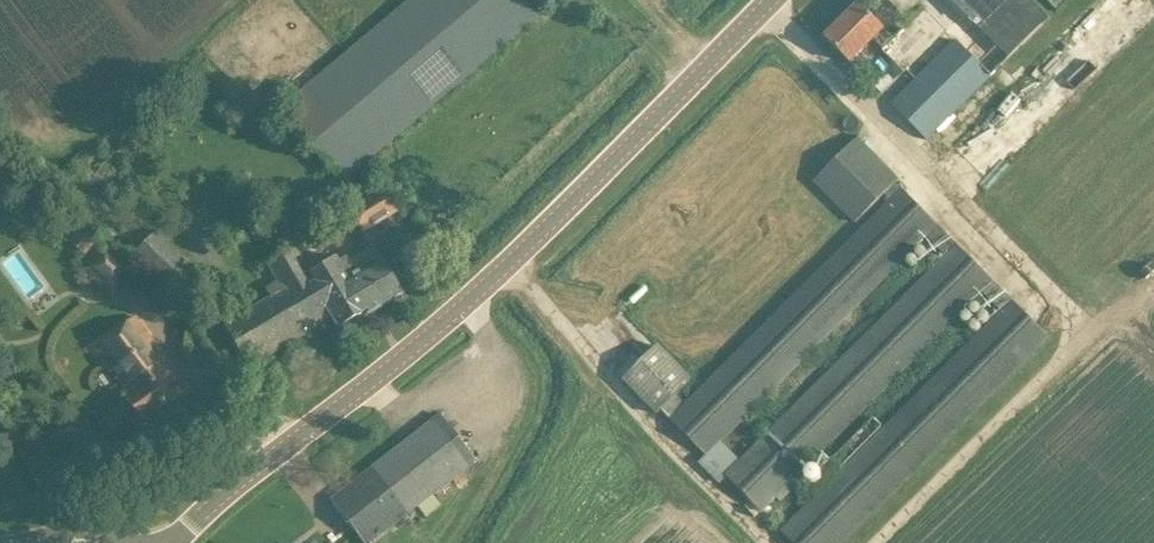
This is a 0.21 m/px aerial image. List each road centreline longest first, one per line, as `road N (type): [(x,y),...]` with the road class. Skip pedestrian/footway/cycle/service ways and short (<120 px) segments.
road 1 (unclassified): [(179,542),(222,497),(467,304),(773,0)]

